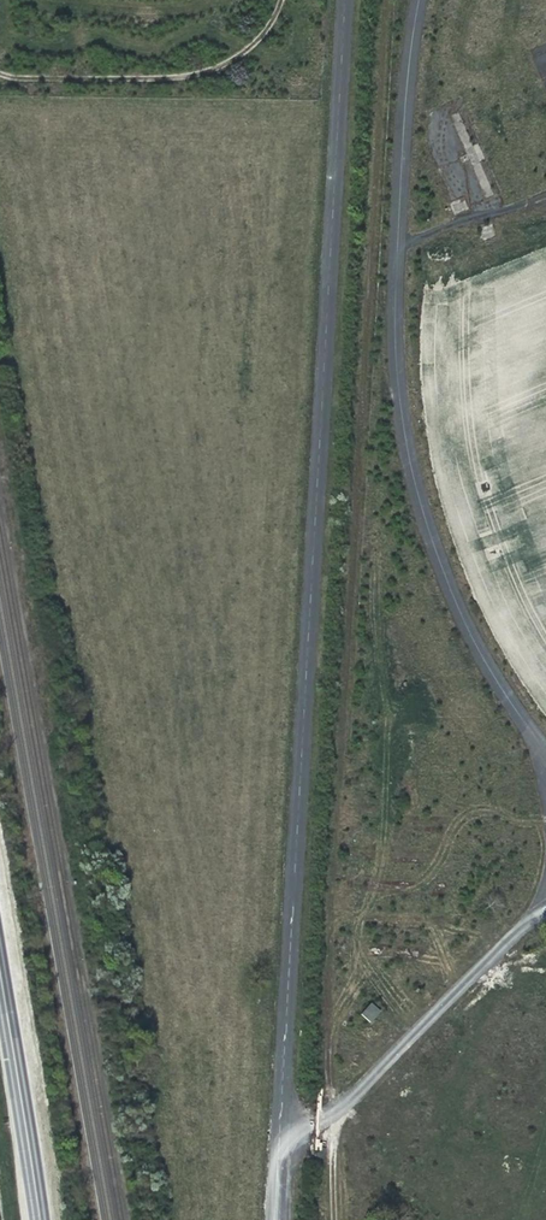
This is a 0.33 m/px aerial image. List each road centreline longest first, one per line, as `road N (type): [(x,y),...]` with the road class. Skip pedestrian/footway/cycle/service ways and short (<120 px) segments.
road 1 (unclassified): [(274,1219),(347,0)]
road 2 (track): [(282,0),(252,46),(190,77),(0,73)]
road 3 (primary): [(40,1219),(0,974)]

